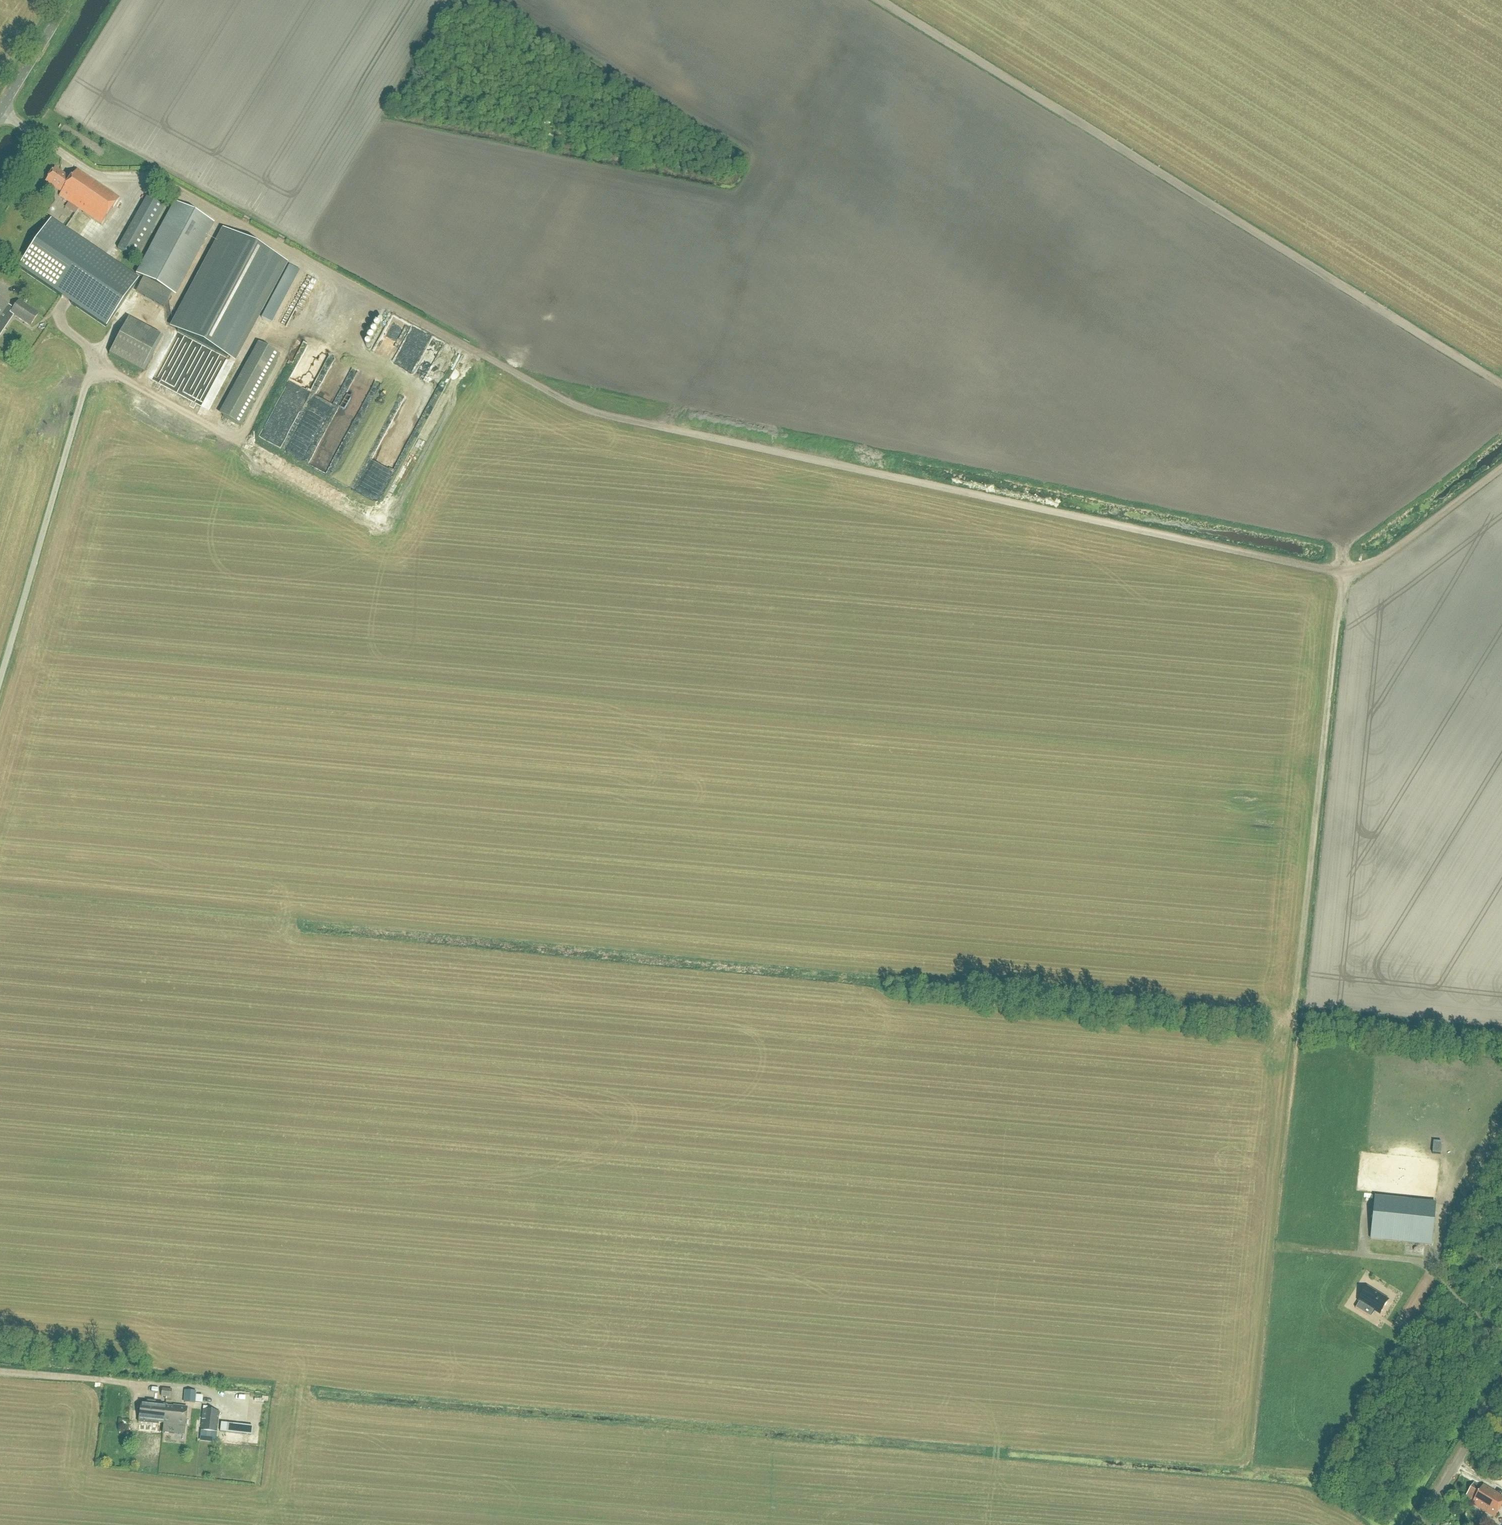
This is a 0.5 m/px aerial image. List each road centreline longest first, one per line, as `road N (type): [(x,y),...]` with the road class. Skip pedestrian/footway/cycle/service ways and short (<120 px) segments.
road 1 (track): [(346,283),(547,392),(597,403),(673,438),(1338,573),(1369,568),(1501,470)]
road 2 (track): [(1501,386),(877,0)]
road 3 (track): [(239,441),(380,521),(474,349)]
road 4 (track): [(0,674),(93,356)]
road 5 (unclassified): [(1419,1524),(1501,1389)]
road 6 (track): [(148,1384),(0,1369)]
road 7 (tertiary): [(0,110),(68,0)]

